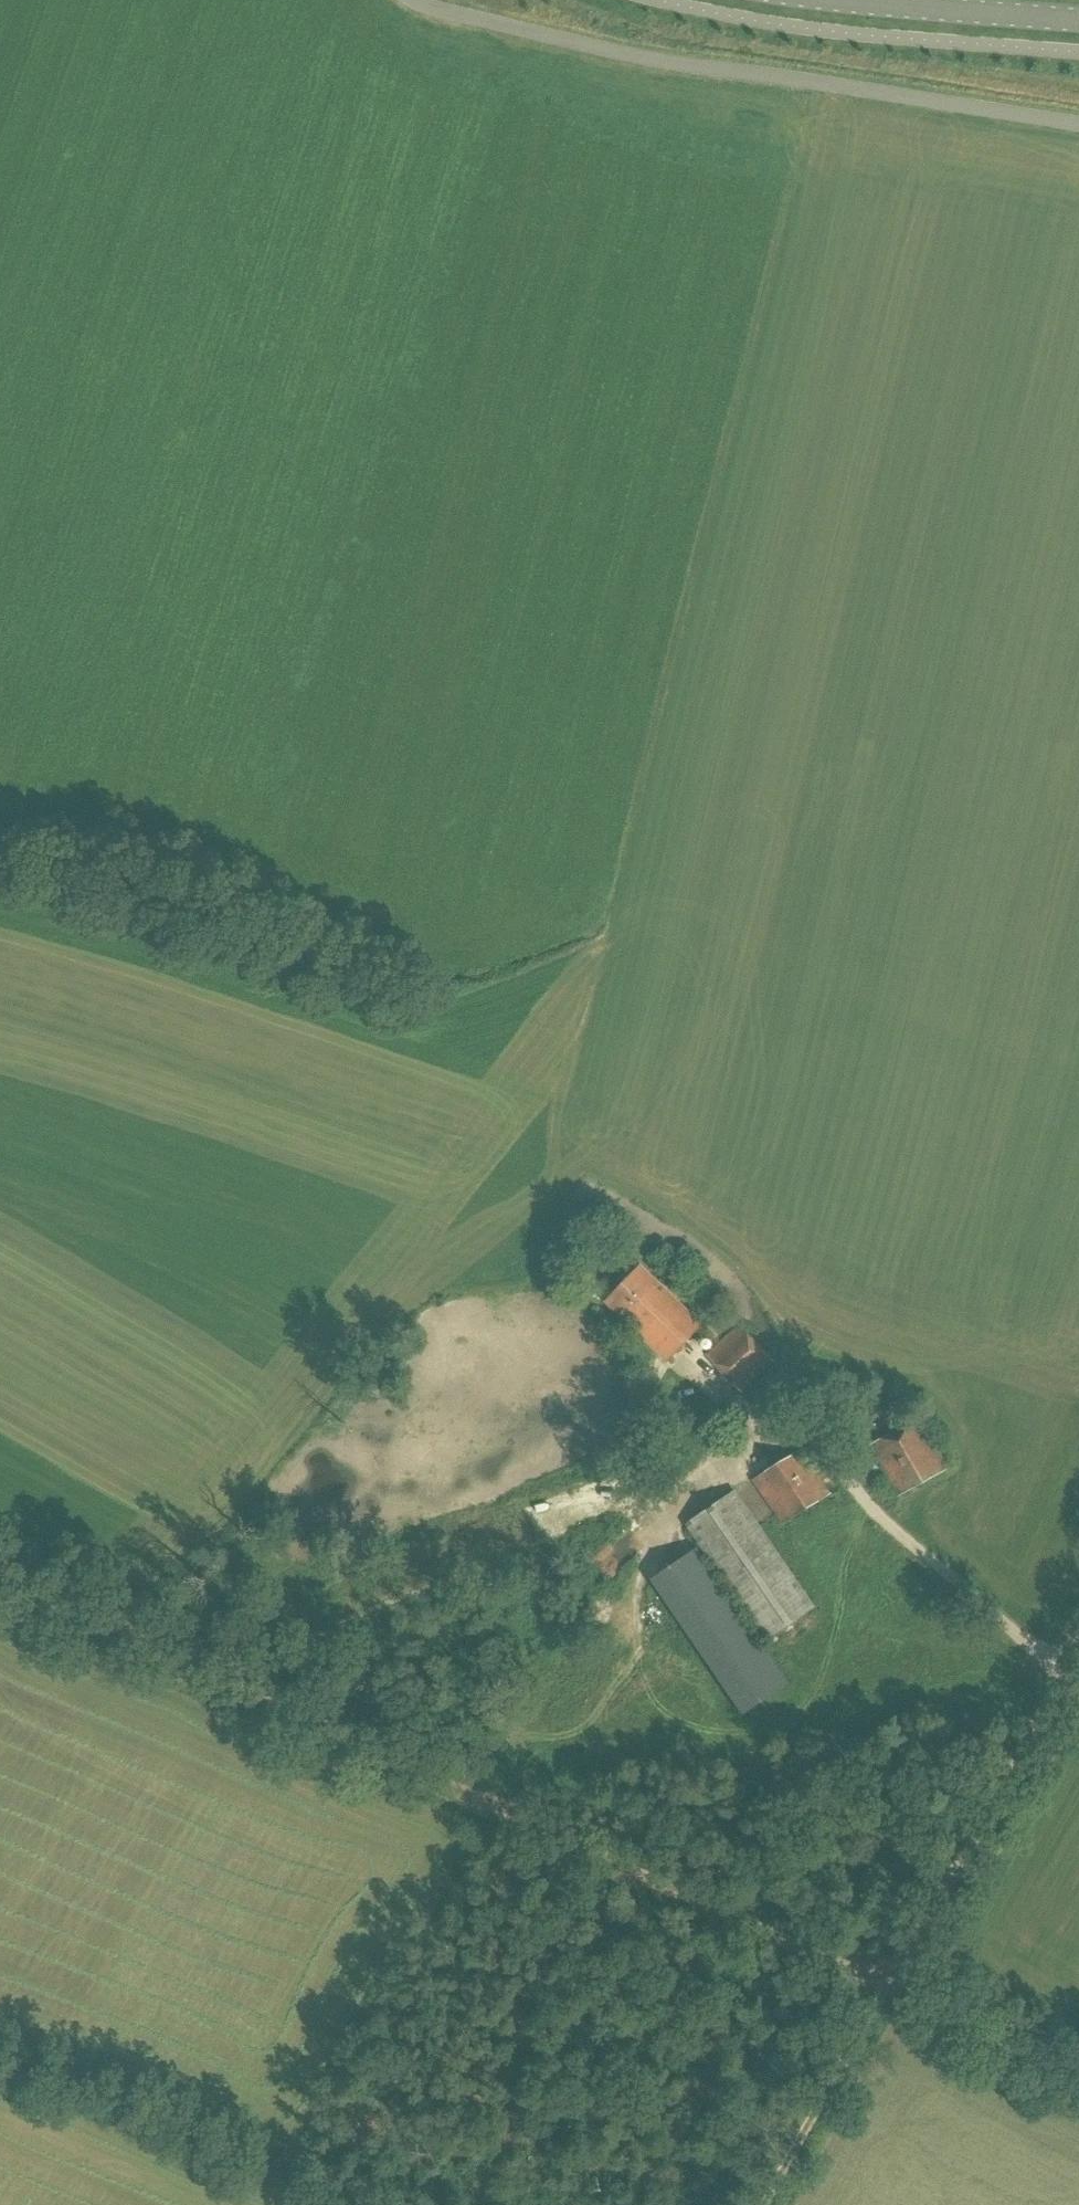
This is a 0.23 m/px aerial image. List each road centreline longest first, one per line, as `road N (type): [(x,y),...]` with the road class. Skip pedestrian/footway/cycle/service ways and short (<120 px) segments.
road 1 (track): [(887,1988),(176,1663),(0,1565)]
road 2 (unclassified): [(403,0),(446,15),(1078,125)]
road 3 (track): [(887,1988),(1062,1669)]
road 4 (track): [(771,2204),(882,1996)]
road 5 (secondary): [(1078,21),(856,0)]

